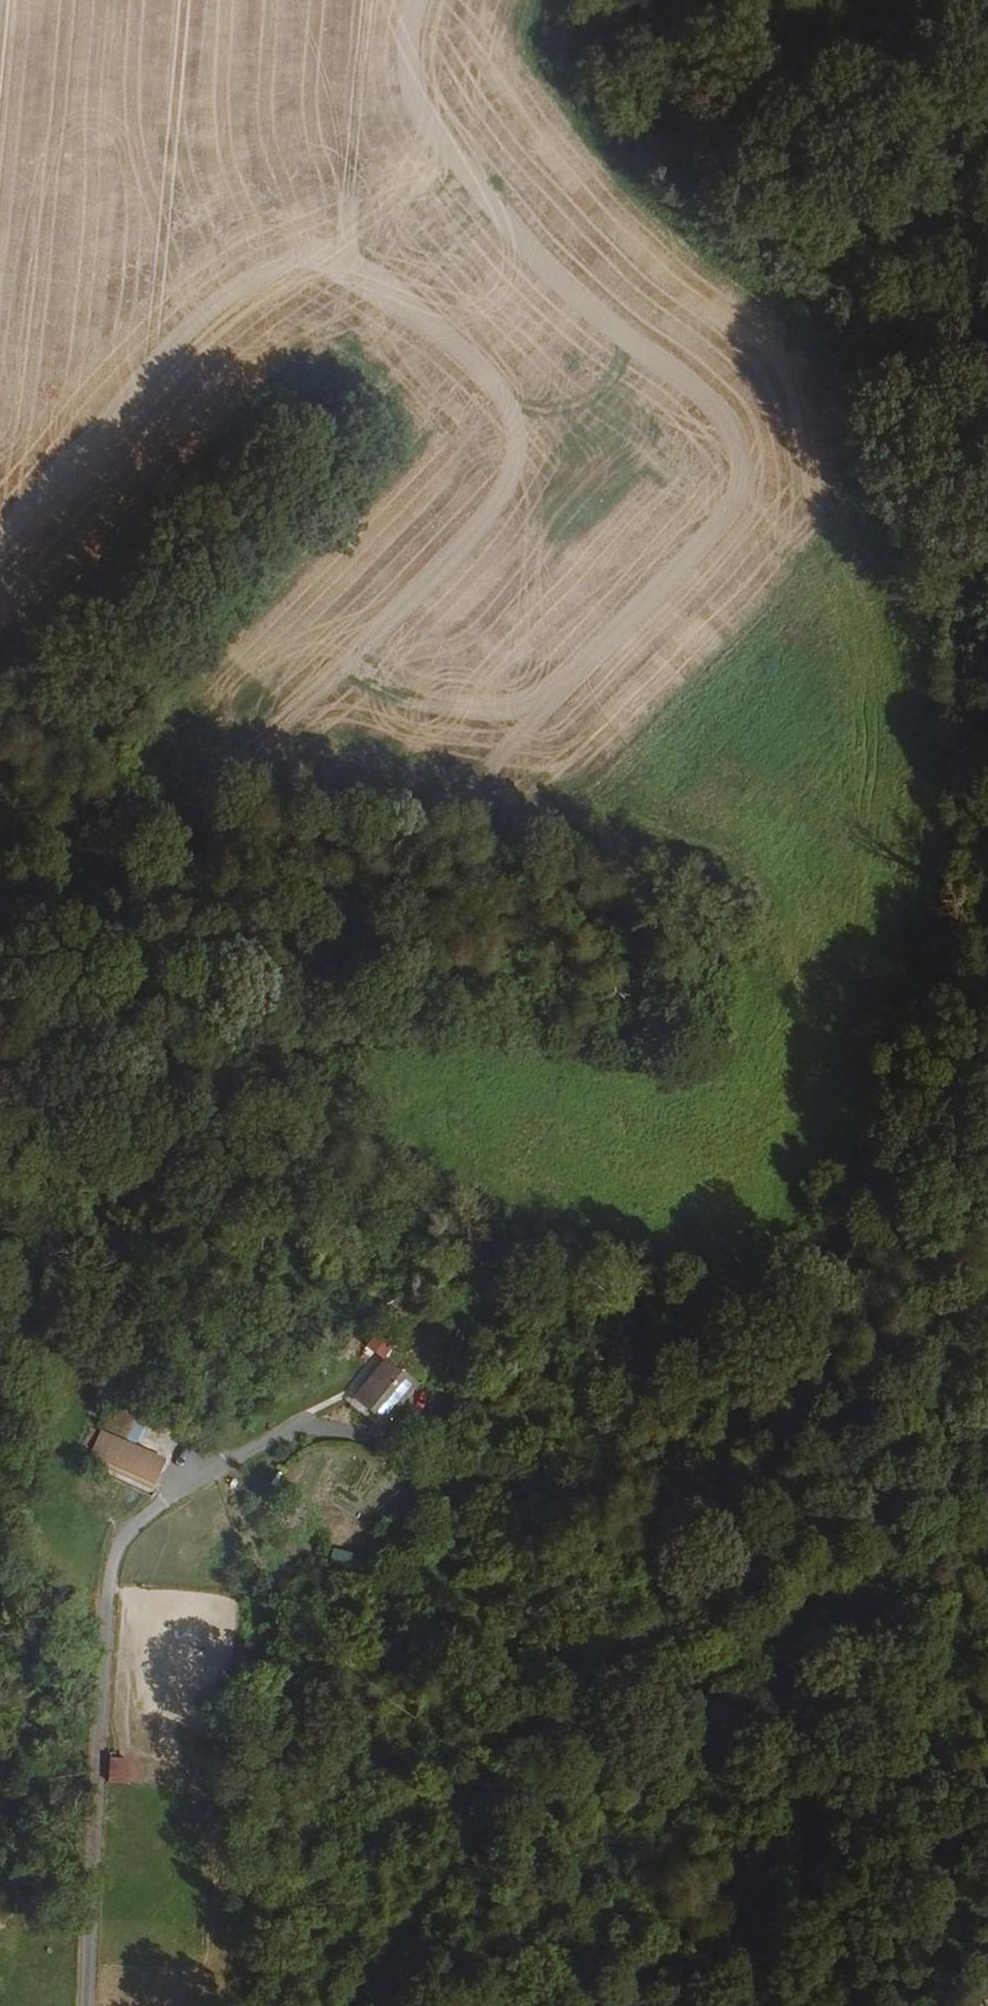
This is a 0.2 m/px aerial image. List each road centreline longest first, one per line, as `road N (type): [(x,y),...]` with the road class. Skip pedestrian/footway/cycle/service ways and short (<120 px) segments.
road 1 (track): [(359,2005),(463,1860),(533,1730),(652,1642),(741,1415),(787,937),(611,754),(515,822),(411,823),(322,778),(208,686),(0,652)]

